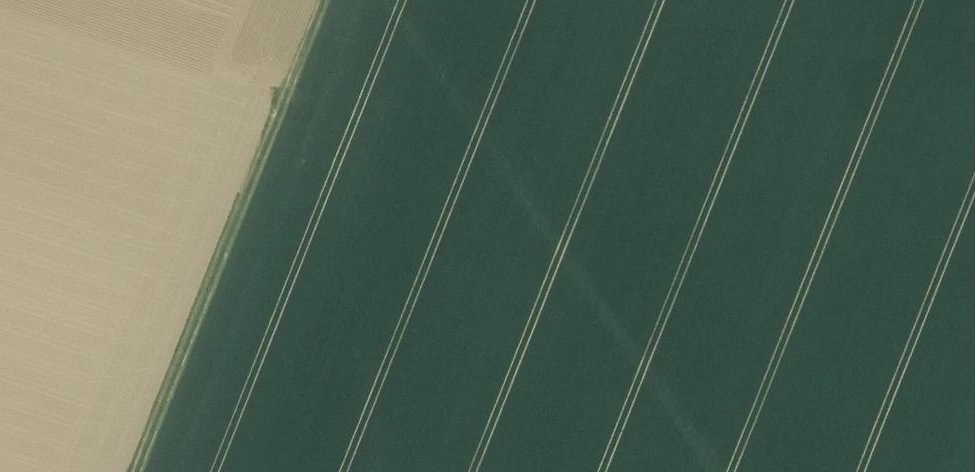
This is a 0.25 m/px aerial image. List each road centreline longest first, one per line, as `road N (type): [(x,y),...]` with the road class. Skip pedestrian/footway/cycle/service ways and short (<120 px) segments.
road 1 (track): [(138,471),(328,0)]

